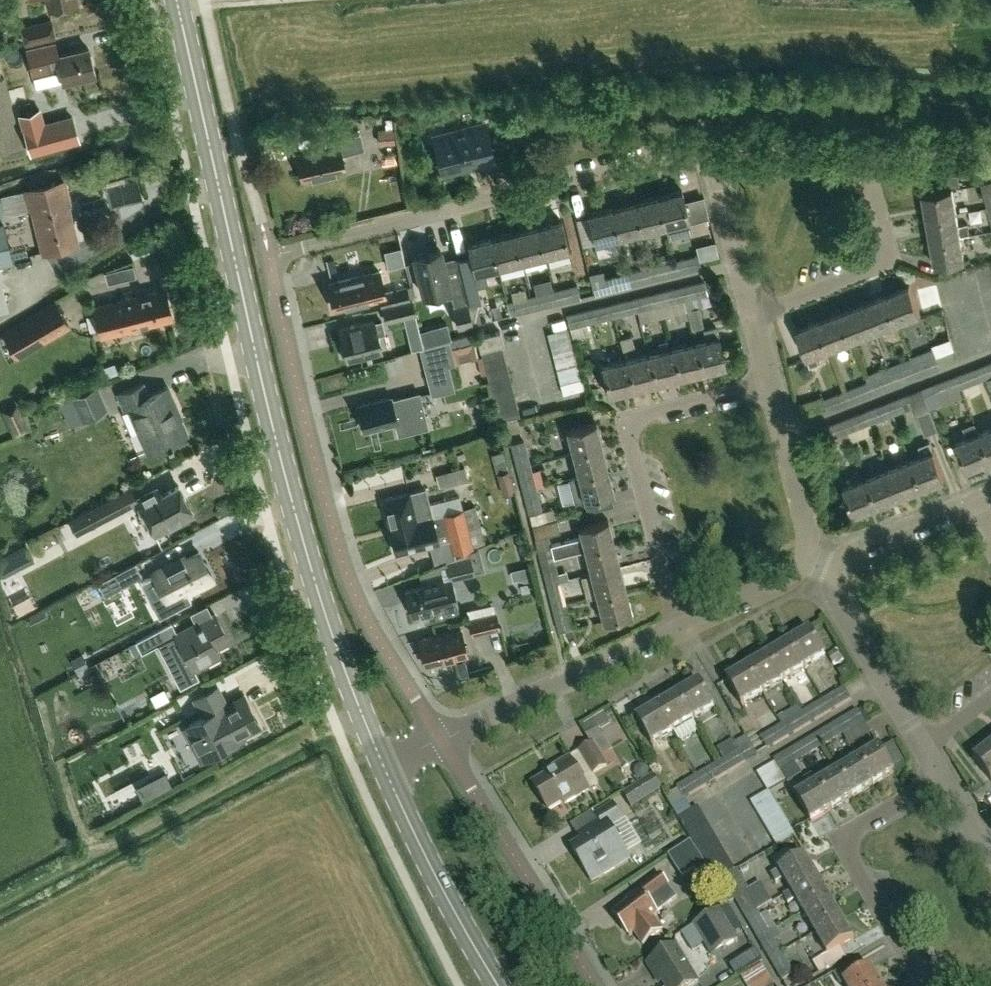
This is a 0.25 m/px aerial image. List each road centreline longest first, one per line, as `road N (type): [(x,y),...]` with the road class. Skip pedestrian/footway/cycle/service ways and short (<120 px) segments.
road 1 (residential): [(710,148),(269,257),(347,573),(443,738)]
road 2 (secondary): [(382,766),(308,560),(176,0)]
road 3 (track): [(363,718),(305,740),(0,901)]
road 4 (residential): [(677,632),(624,420),(769,379)]
road 5 (residential): [(925,985),(838,837),(943,776)]
road 6 (residential): [(596,985),(443,738)]
road 7 (residential): [(752,315),(894,262),(867,151)]
road 8 (residential): [(443,738),(677,632)]
road 9 (secondary): [(497,985),(434,882),(382,766)]
road 10 (residential): [(924,744),(820,566)]
road 11 (residential): [(820,566),(769,379)]
road 12 (residential): [(752,315),(710,148)]
road 13 (residential): [(820,566),(971,501)]
road 14 (residential): [(677,632),(820,566)]
road 15 (residential): [(867,151),(710,148)]
road 16 (residential): [(990,154),(867,151)]

